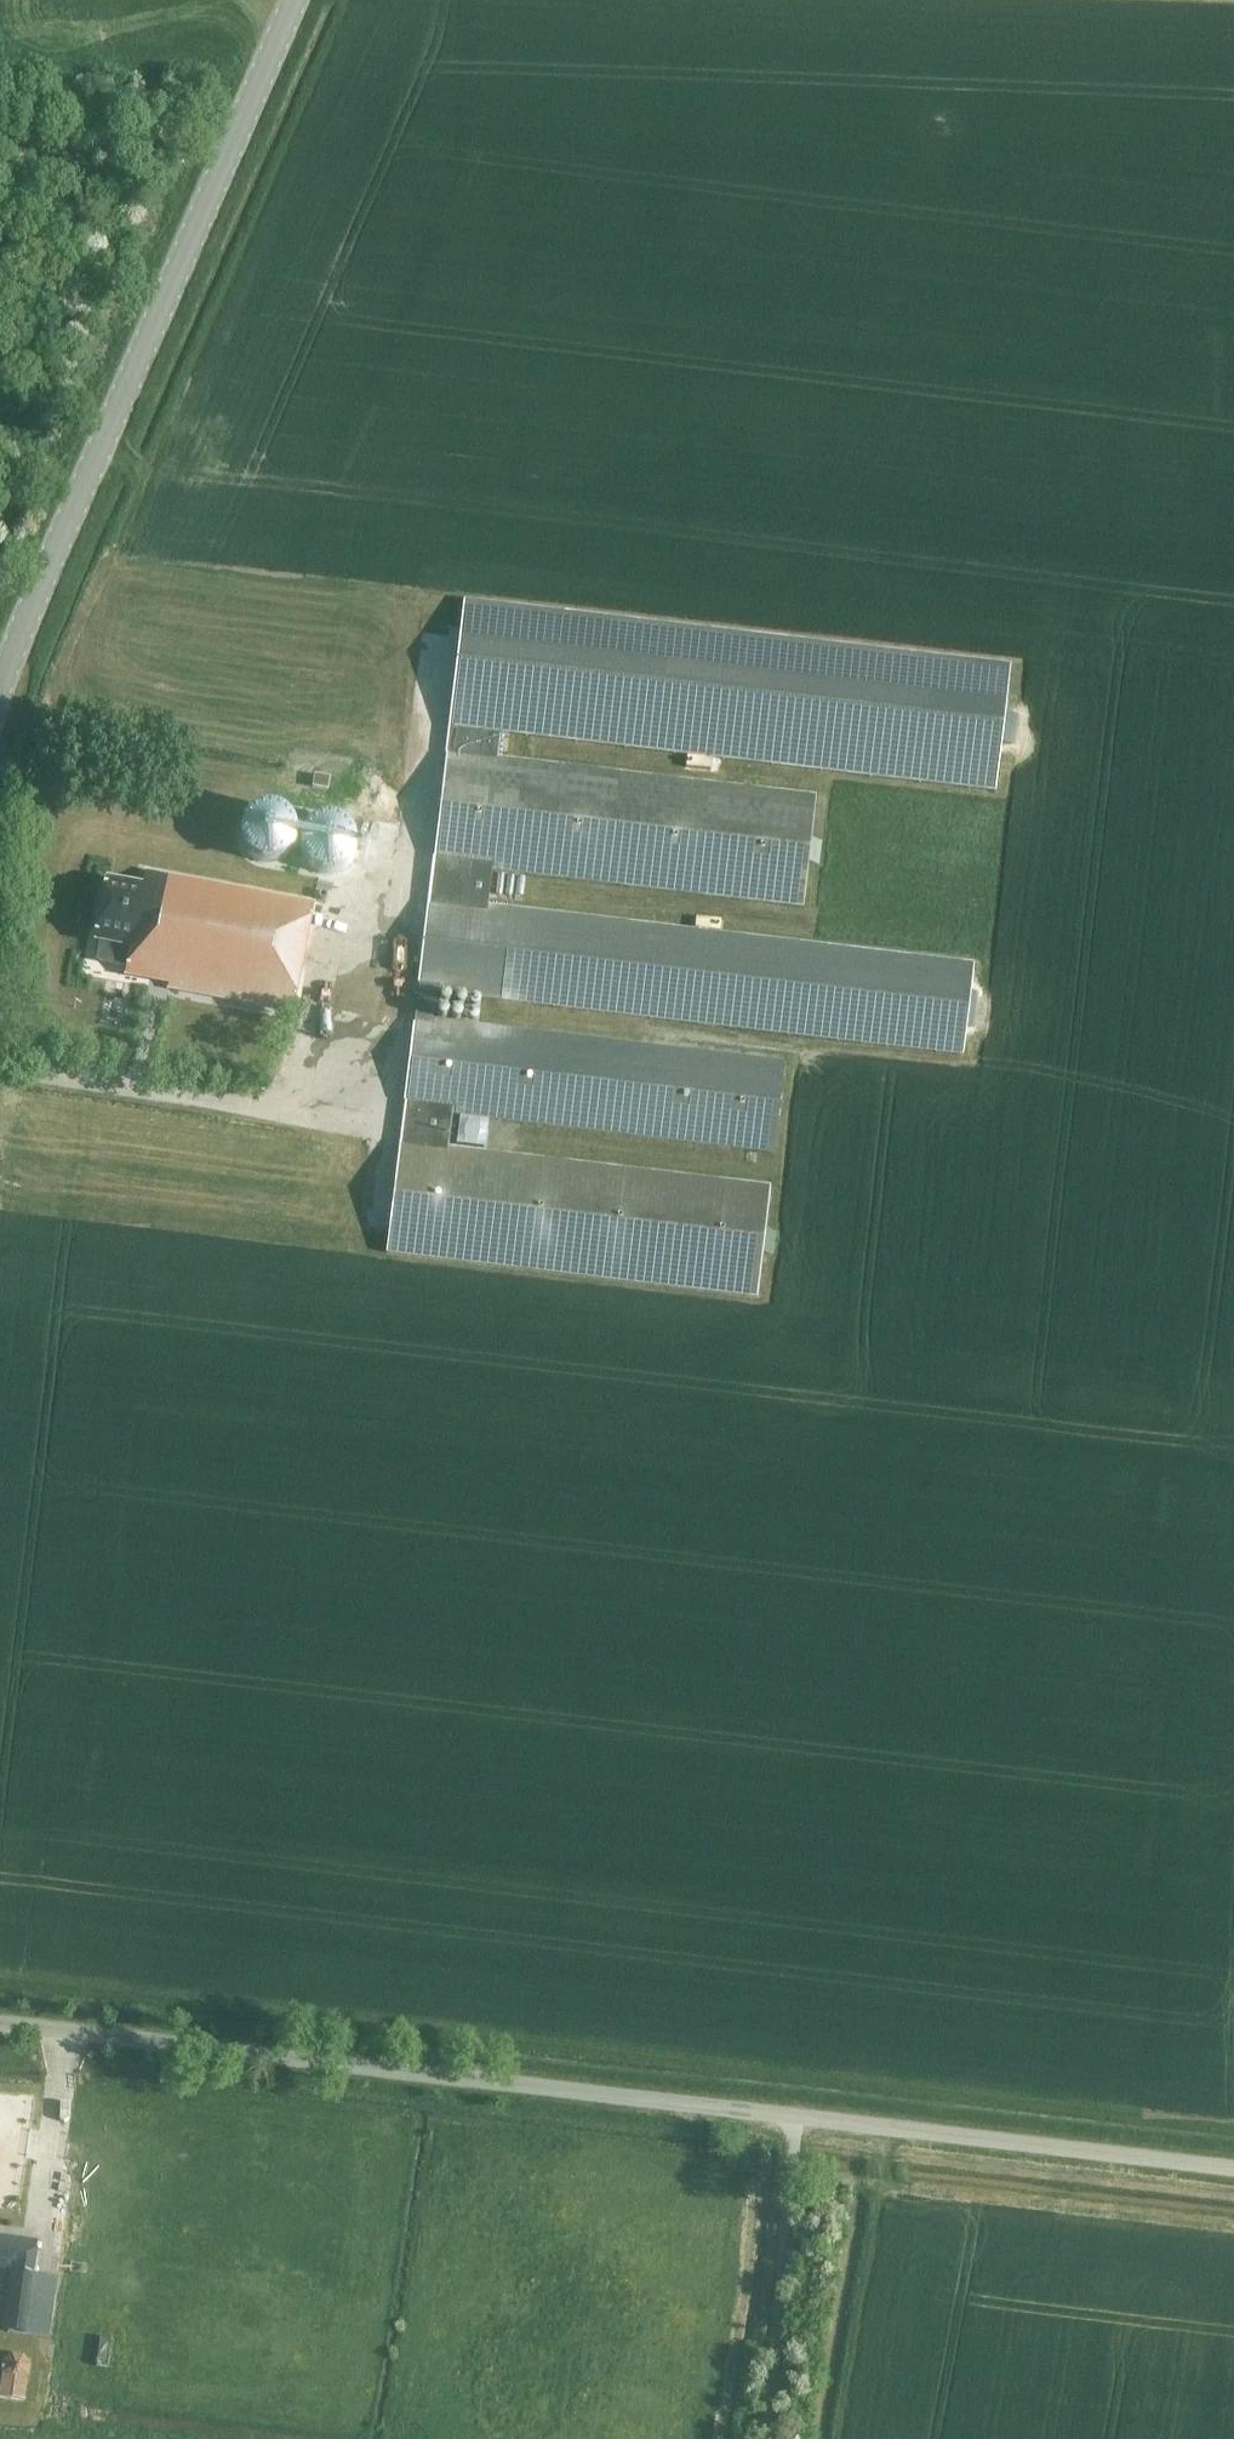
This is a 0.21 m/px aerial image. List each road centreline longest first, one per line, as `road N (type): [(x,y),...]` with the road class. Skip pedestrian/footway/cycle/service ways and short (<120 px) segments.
road 1 (unclassified): [(1233,2171),(0,2023)]
road 2 (tertiary): [(0,697),(291,0)]

